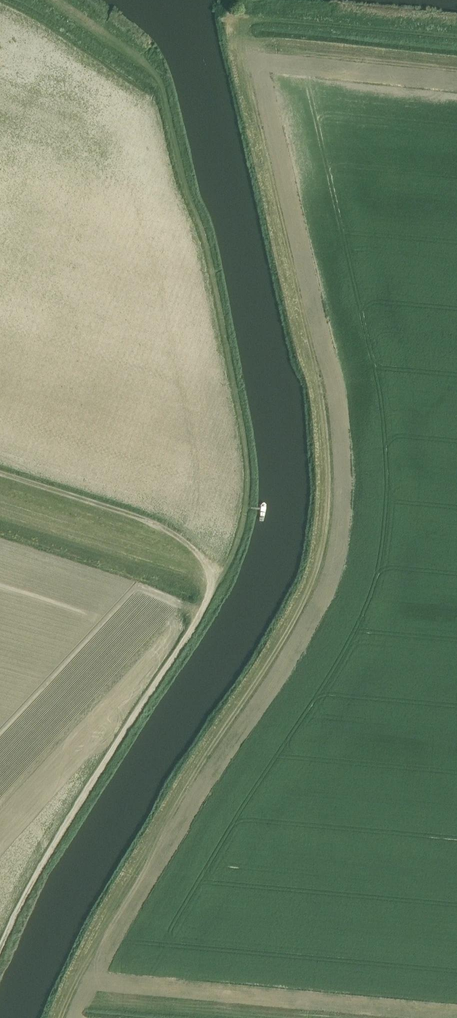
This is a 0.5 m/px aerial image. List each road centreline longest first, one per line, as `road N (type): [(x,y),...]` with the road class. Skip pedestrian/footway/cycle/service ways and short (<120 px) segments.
road 1 (track): [(217,571),(230,564),(251,483),(213,265),(149,62)]
road 2 (track): [(217,571),(215,591),(0,949)]
road 3 (track): [(0,473),(183,532),(217,571)]
road 4 (track): [(149,62),(35,0)]

